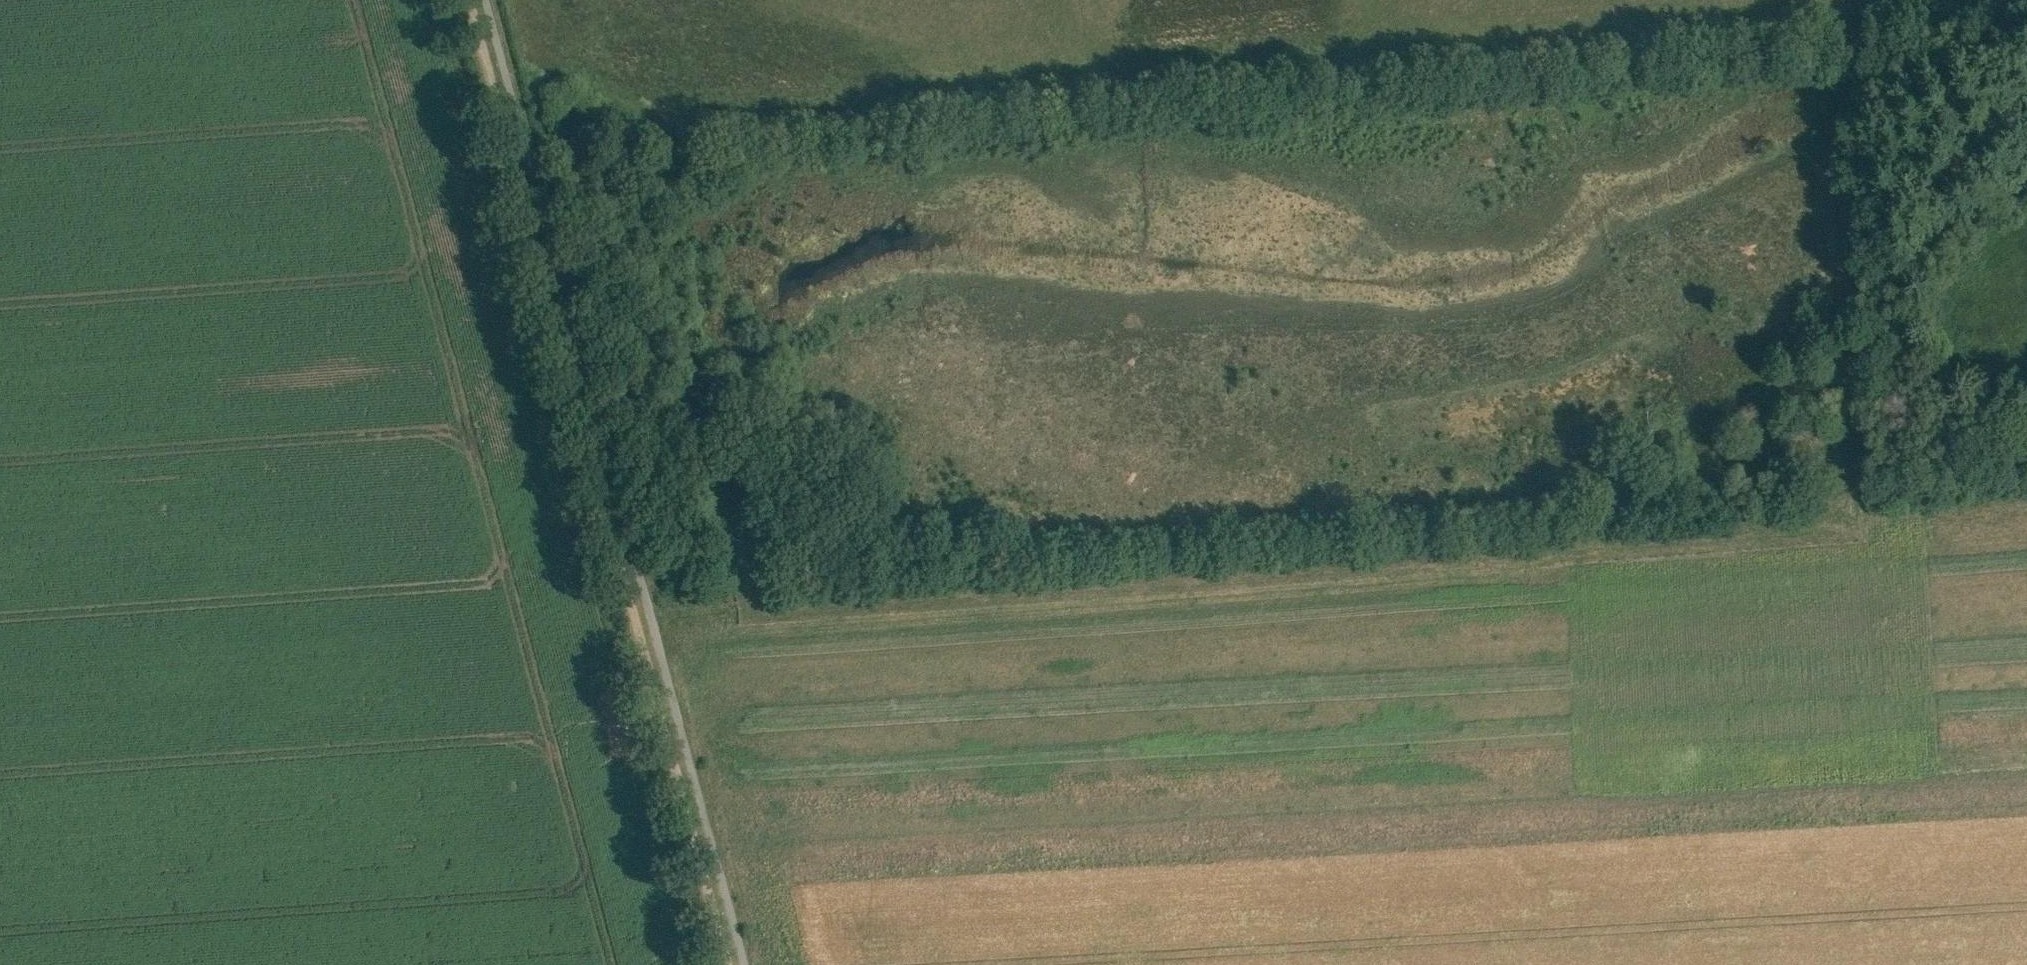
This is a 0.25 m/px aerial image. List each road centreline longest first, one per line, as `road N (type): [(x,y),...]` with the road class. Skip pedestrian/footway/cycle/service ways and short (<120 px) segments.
road 1 (track): [(727,964),(468,0)]

